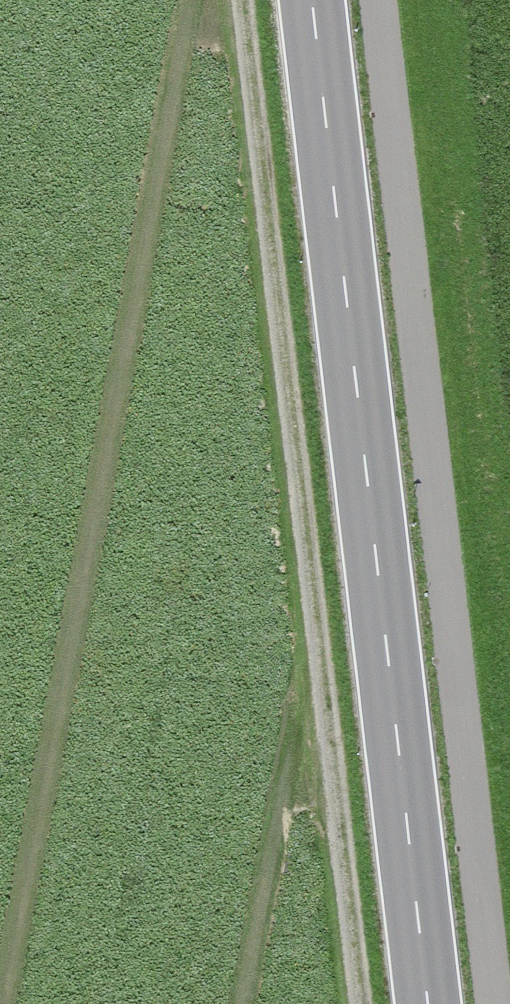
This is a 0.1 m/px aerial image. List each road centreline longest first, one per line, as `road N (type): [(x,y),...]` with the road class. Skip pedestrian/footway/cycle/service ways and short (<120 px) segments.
road 1 (secondary): [(428,1003),(310,0)]
road 2 (track): [(363,1003),(248,0)]

